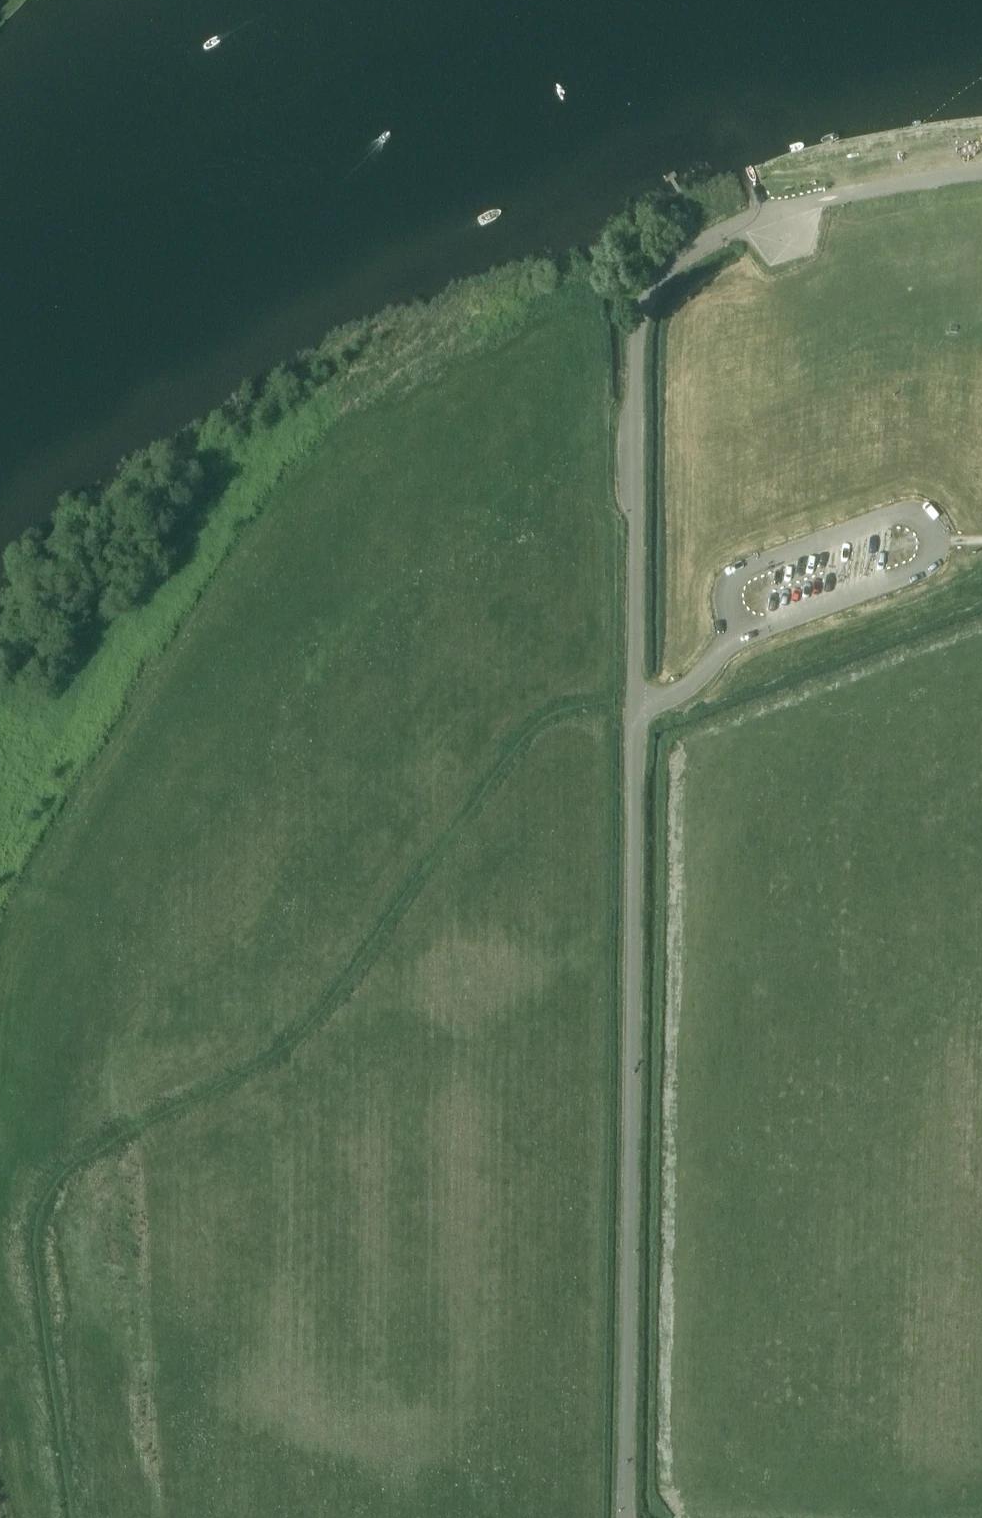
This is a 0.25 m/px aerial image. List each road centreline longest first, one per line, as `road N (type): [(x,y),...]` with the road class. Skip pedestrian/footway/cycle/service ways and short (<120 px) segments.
road 1 (unclassified): [(828,196),(702,242),(655,280),(637,325),(625,1517)]

